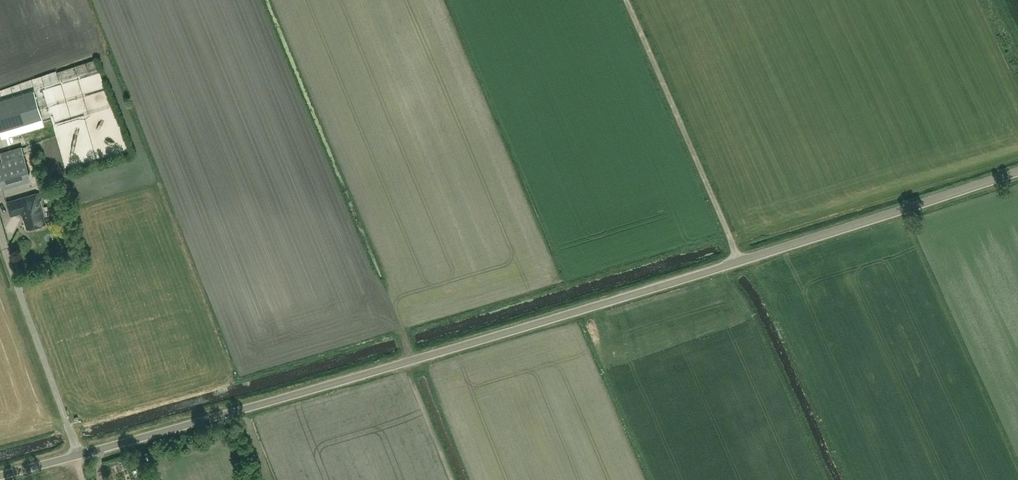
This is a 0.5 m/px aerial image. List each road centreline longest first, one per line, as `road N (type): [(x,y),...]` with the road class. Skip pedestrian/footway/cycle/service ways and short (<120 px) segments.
road 1 (unclassified): [(0,475),(498,335),(1017,171)]
road 2 (track): [(739,261),(627,0)]

